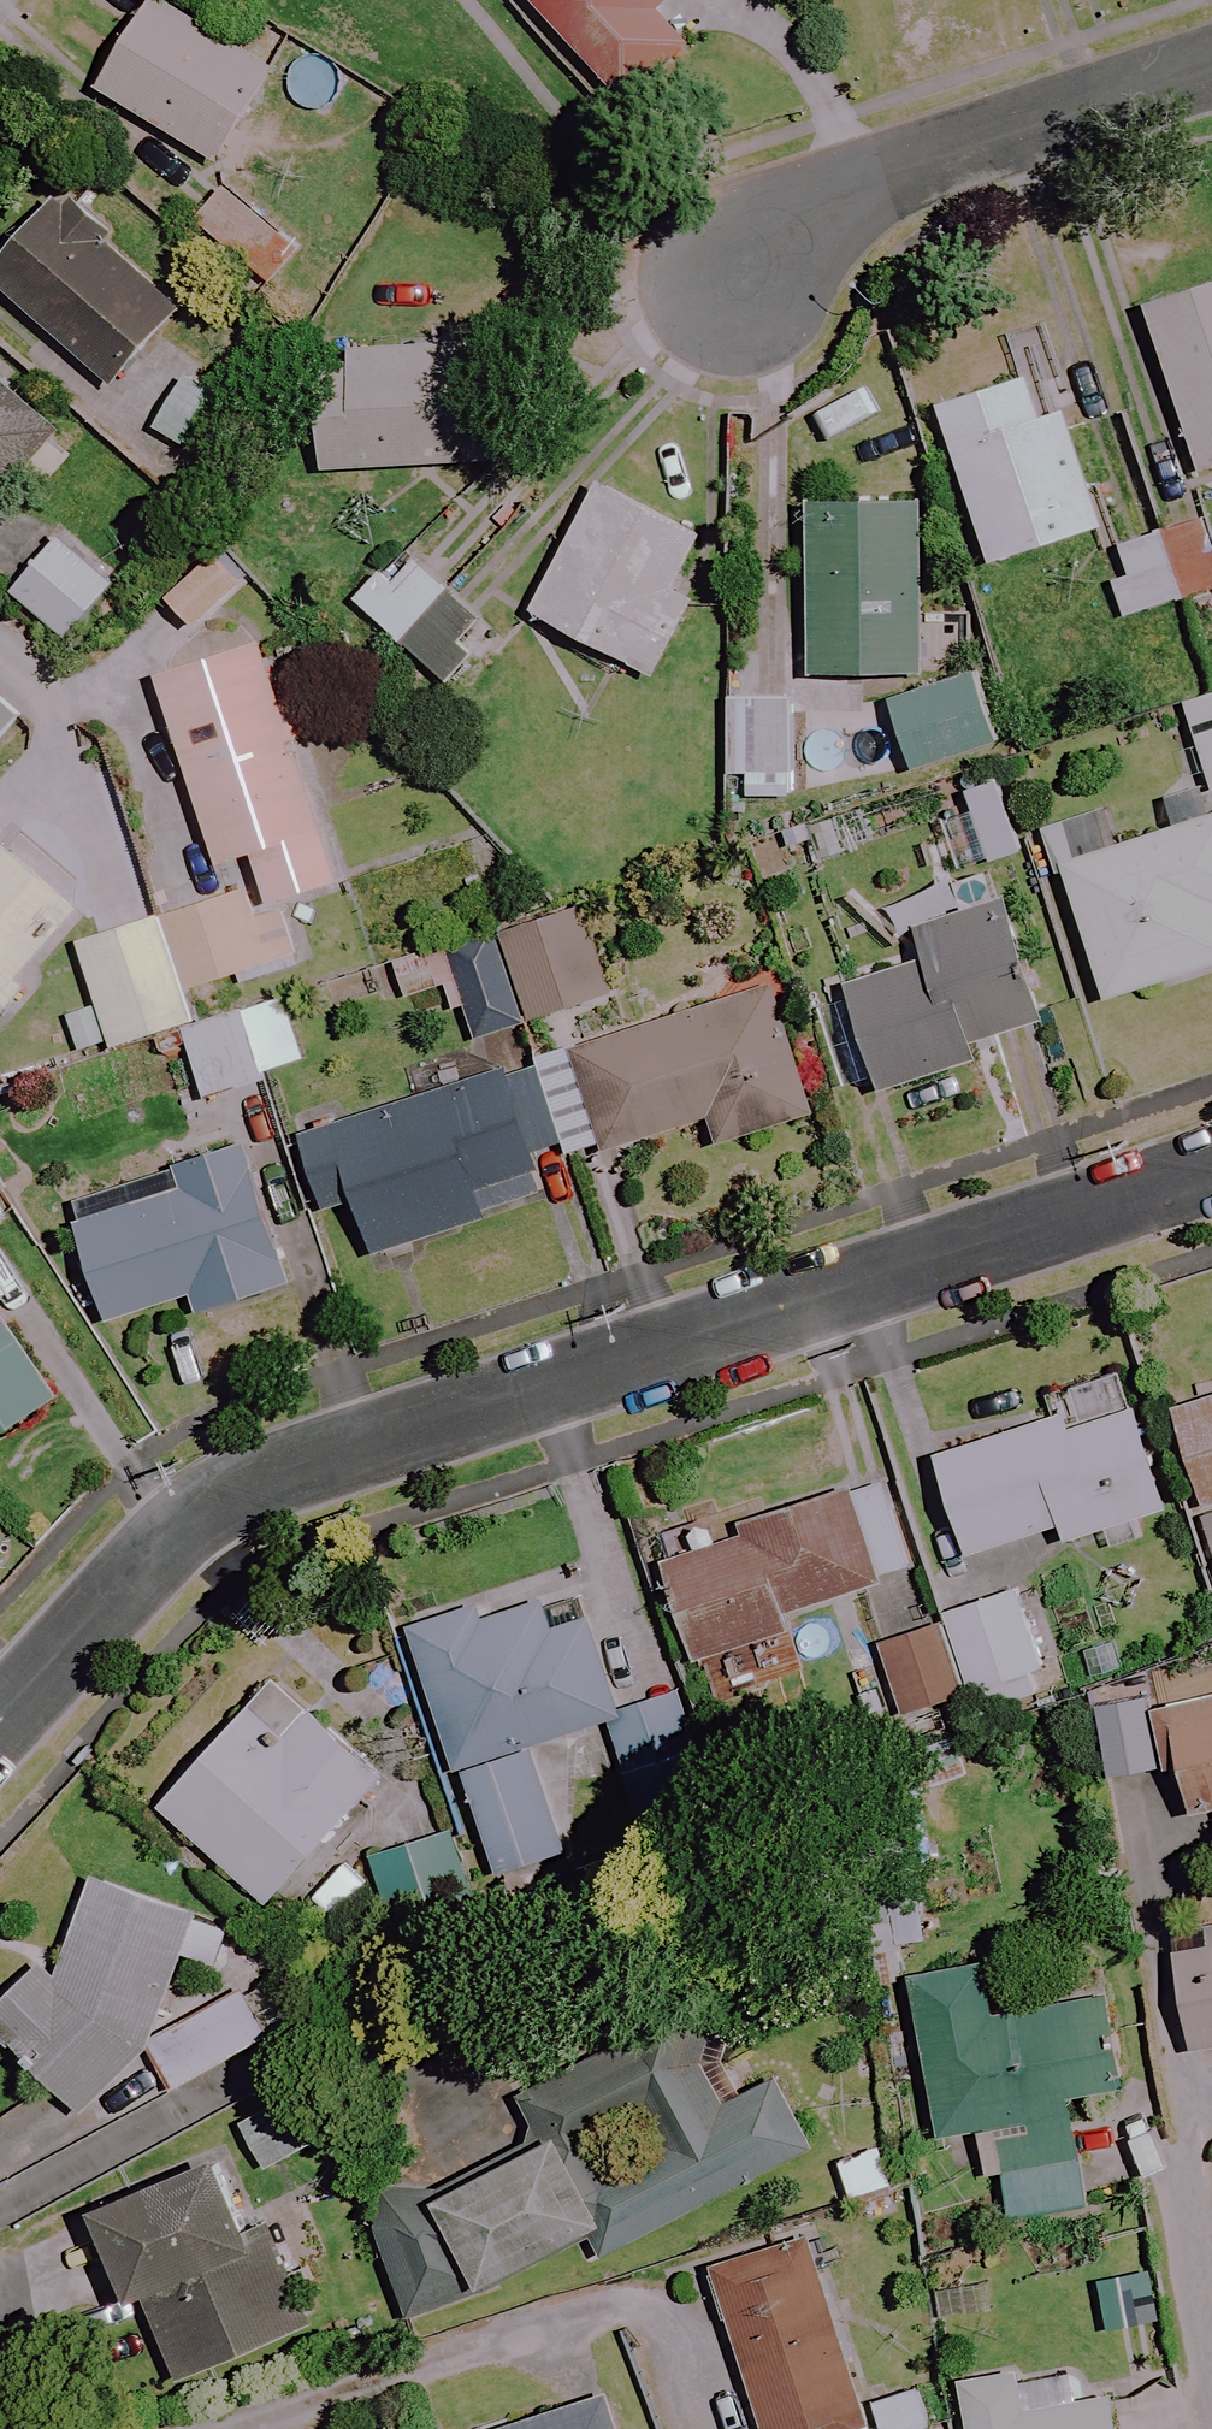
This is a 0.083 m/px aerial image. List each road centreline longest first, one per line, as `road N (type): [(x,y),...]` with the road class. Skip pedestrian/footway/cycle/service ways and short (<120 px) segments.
road 1 (residential): [(1211,1175),(643,1360),(280,1466),(208,1503),(144,1554),(0,1709)]
road 2 (residential): [(735,283),(895,173),(1211,70)]

